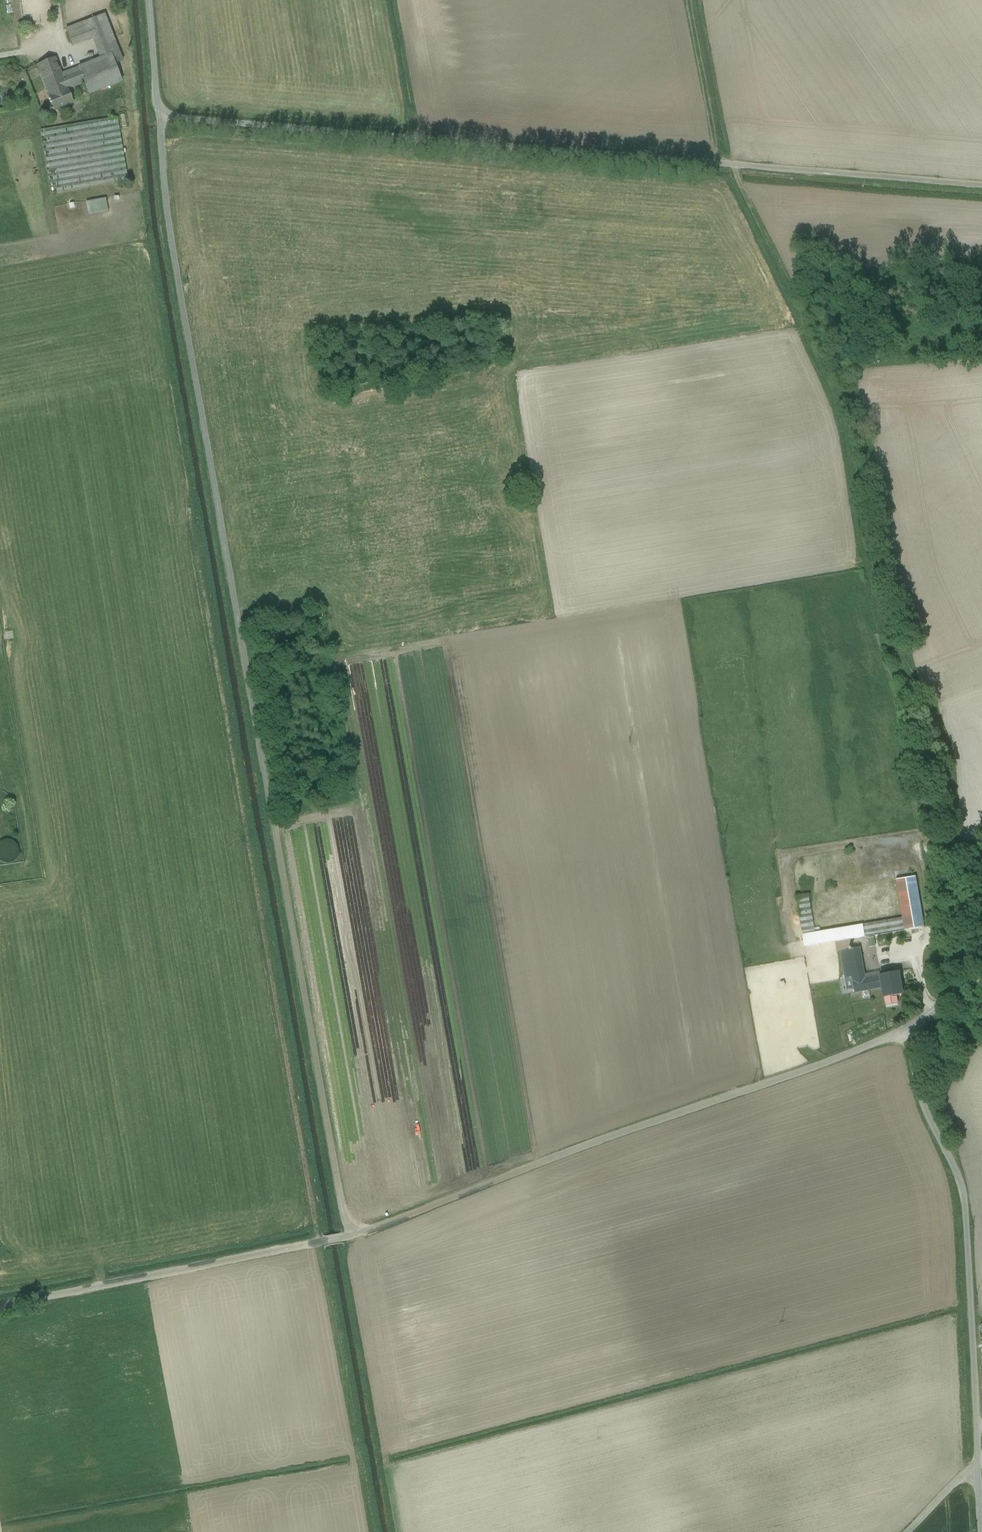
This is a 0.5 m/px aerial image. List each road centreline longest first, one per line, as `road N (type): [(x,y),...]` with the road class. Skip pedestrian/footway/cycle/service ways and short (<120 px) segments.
road 1 (track): [(351,1235),(191,355),(159,116)]
road 2 (track): [(733,165),(852,415),(870,545),(892,628),(952,777),(959,860),(945,967),(955,992)]
road 3 (unclassified): [(159,116),(981,186)]
road 4 (track): [(319,1242),(190,518)]
road 5 (track): [(909,1025),(351,1235)]
road 6 (residential): [(977,1460),(965,1195),(923,1106),(909,1025),(981,972)]
road 7 (track): [(319,1242),(0,1306)]
road 8 (track): [(909,663),(897,677),(923,834)]
road 9 (track): [(688,0),(718,163)]

